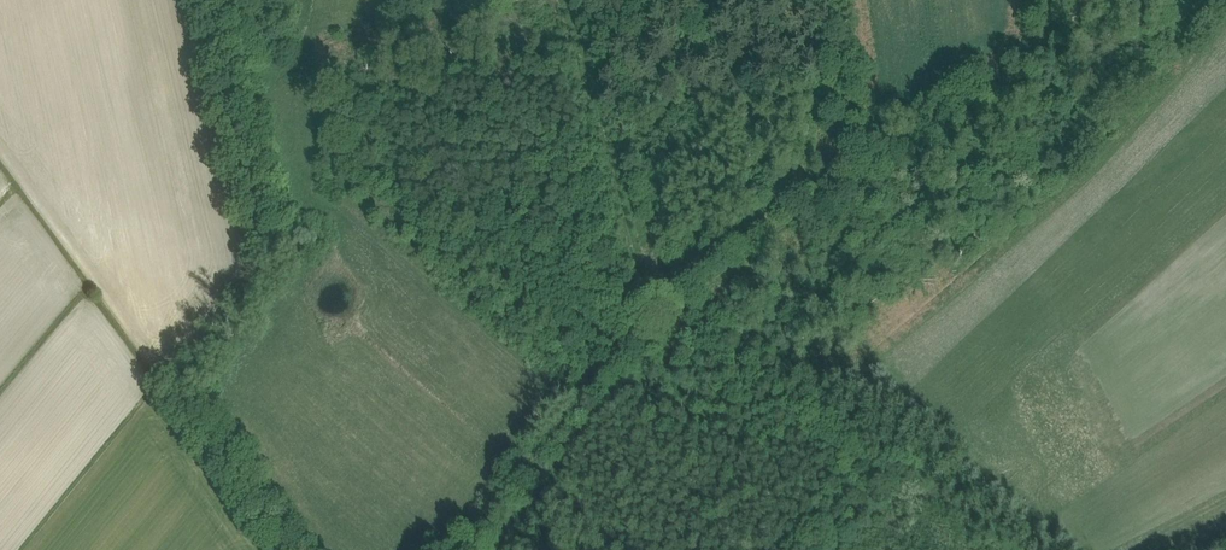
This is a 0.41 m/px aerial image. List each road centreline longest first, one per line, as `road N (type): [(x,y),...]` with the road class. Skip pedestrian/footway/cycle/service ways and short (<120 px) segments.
road 1 (track): [(648,320),(849,183),(1014,50),(1026,0)]
road 2 (track): [(648,320),(573,0)]
road 3 (track): [(458,549),(648,320)]
road 4 (track): [(288,549),(173,390)]
road 5 (track): [(849,183),(835,0)]

